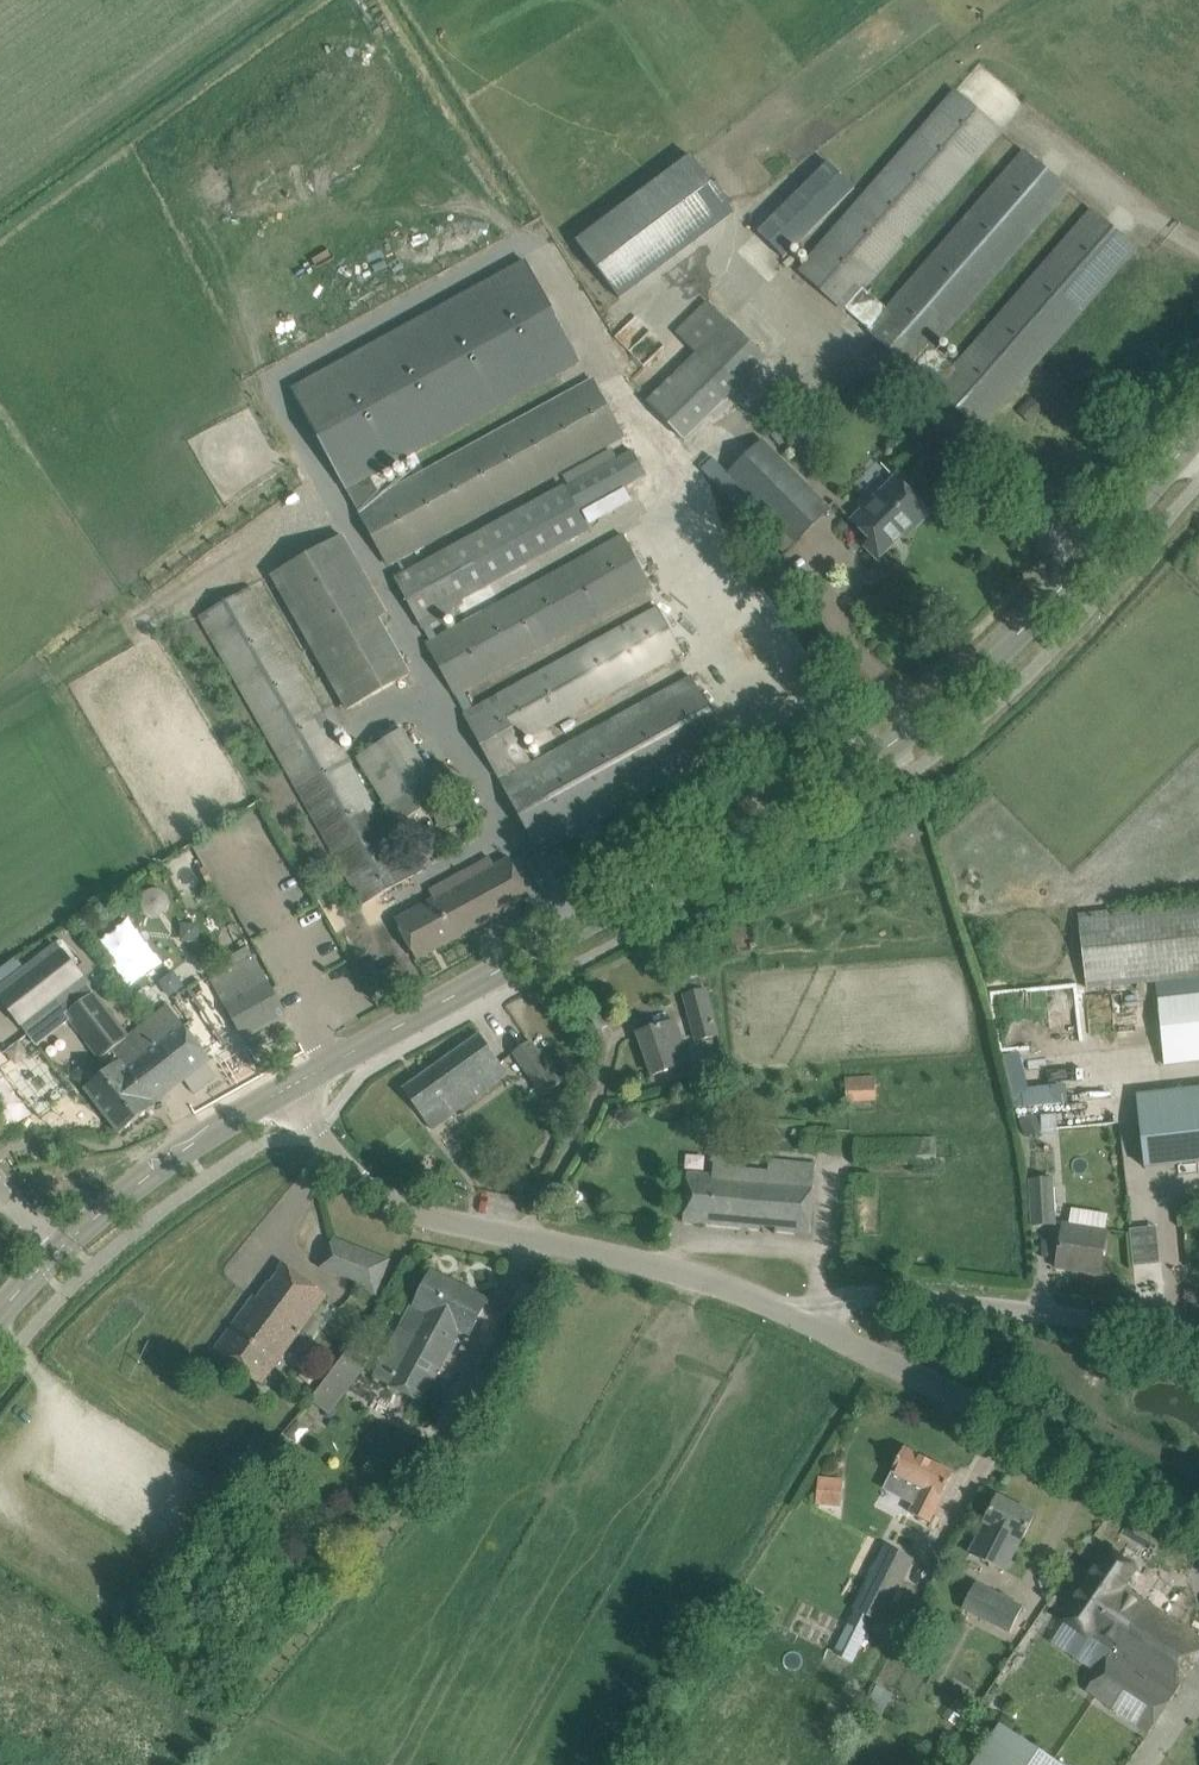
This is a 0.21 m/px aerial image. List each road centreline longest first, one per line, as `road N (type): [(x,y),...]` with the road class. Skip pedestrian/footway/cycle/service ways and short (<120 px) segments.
road 1 (secondary): [(290,1085),(791,808),(909,730),(1054,597),(1198,433)]
road 2 (unclassified): [(804,1319),(733,1288),(402,1207),(348,1169),(290,1085)]
road 3 (unclassified): [(1198,1518),(804,1319)]
road 4 (unclassified): [(1198,1334),(899,1296),(859,1297),(804,1319)]
road 5 (secondary): [(60,1251),(180,1156),(290,1085)]

